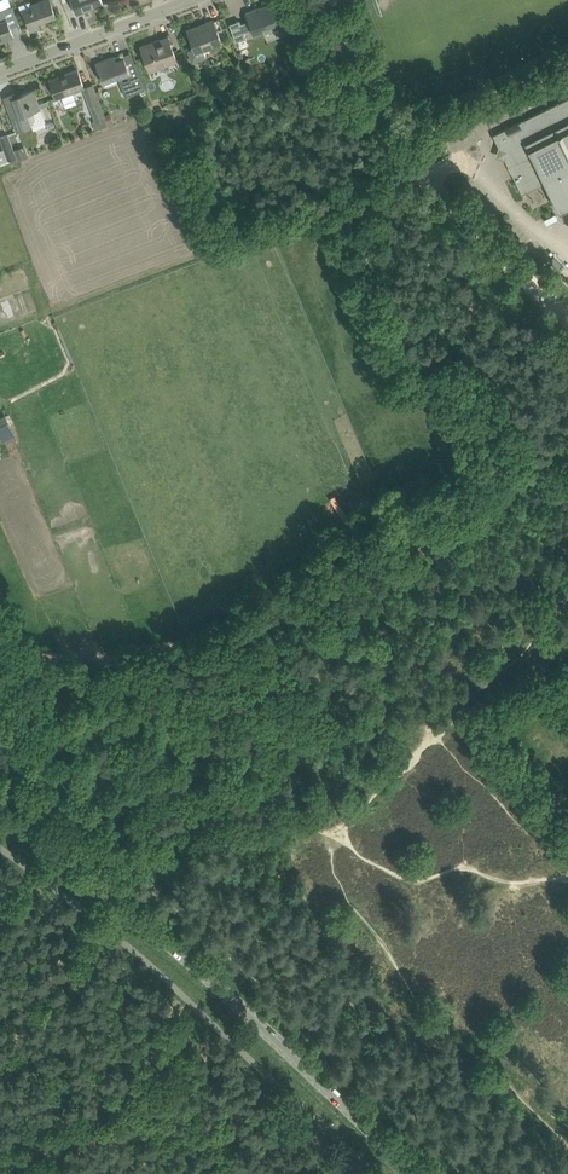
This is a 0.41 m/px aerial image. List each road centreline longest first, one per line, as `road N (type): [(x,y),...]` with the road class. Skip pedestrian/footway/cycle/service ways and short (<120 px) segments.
road 1 (tertiary): [(416,1173),(211,977),(0,814)]
road 2 (unclassified): [(567,323),(388,145),(332,0)]
road 3 (residential): [(192,0),(0,71)]

